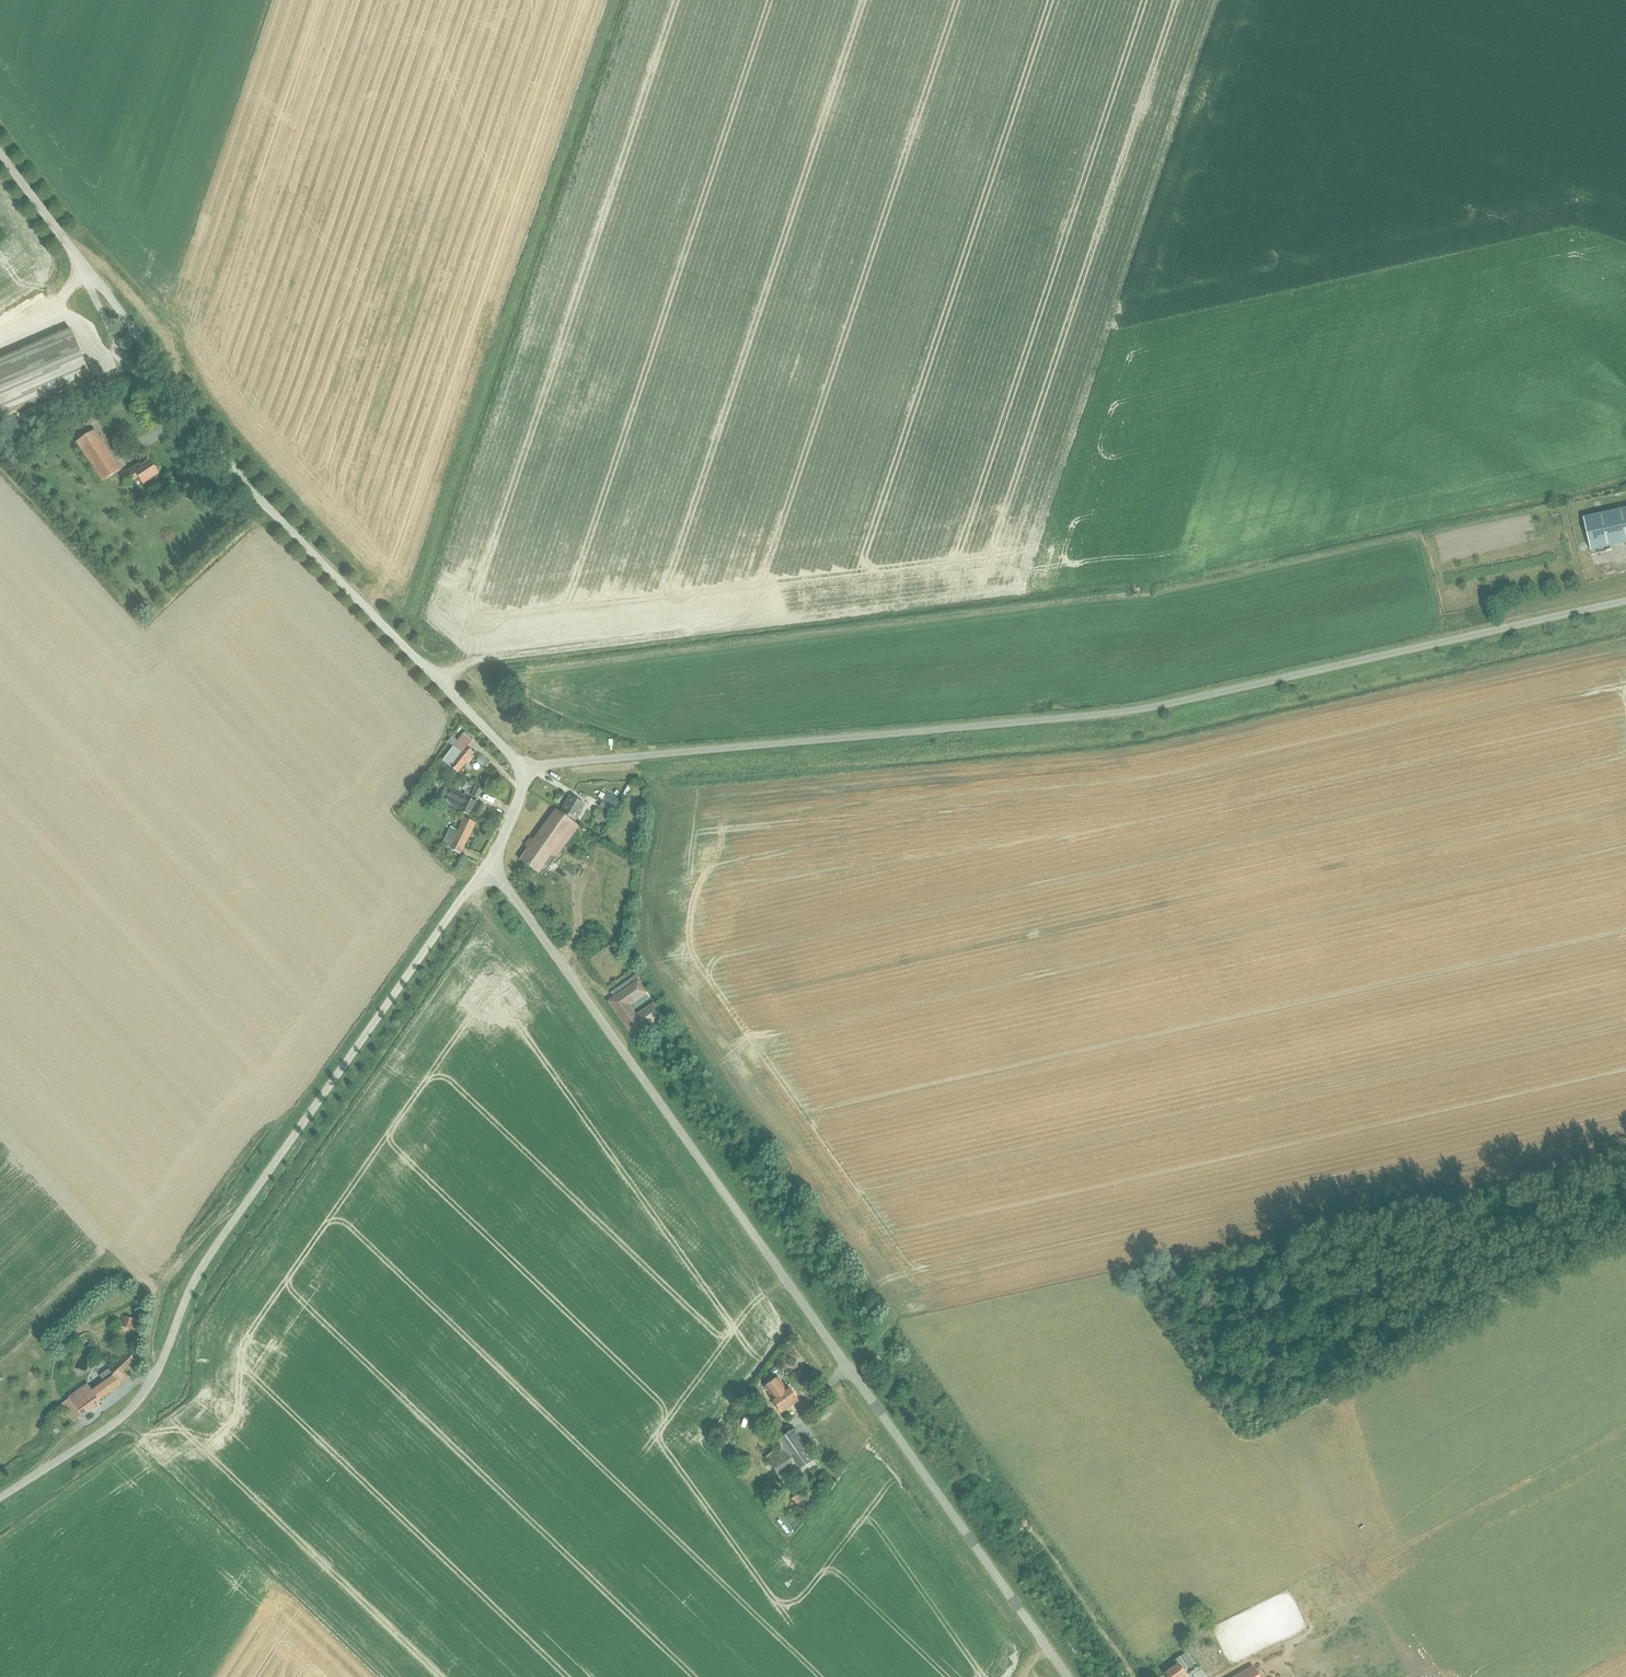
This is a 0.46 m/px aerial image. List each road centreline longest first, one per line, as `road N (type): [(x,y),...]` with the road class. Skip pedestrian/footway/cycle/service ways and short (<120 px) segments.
road 1 (unclassified): [(526,768),(1140,710),(1625,600)]
road 2 (unclassified): [(1067,1676),(485,867)]
road 3 (unclassified): [(526,768),(250,488),(0,151)]
road 4 (unclassified): [(0,1498),(110,1426),(145,1392),(199,1272),(485,867)]

